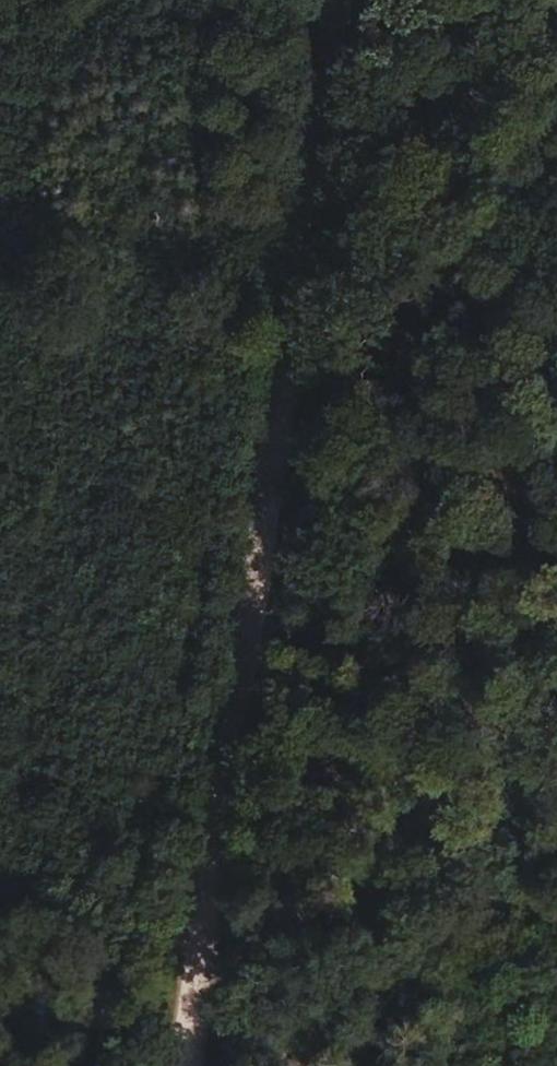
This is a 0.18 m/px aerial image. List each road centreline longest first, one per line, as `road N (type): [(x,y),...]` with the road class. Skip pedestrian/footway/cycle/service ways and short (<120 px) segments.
road 1 (track): [(0,872),(556,910)]

